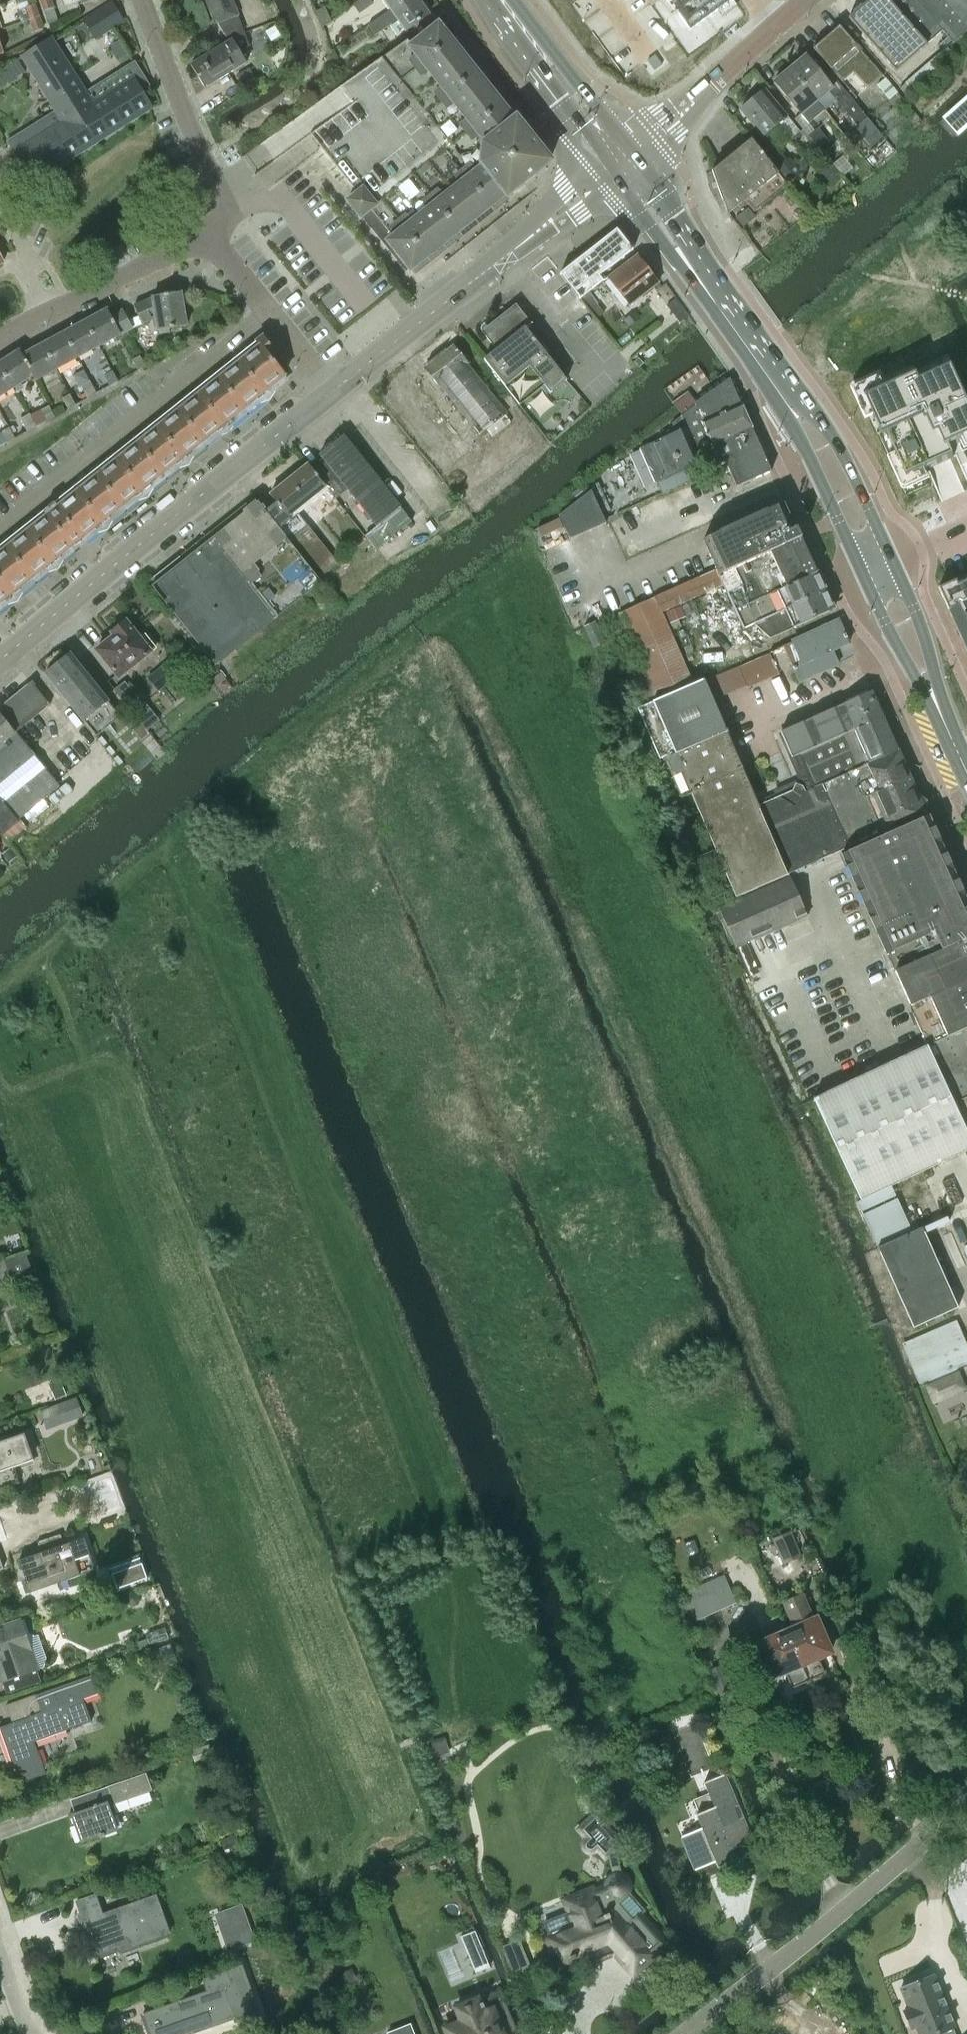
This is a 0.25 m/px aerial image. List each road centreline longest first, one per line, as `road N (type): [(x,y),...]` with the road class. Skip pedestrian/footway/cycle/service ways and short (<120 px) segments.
road 1 (tertiary): [(0,659),(333,392)]
road 2 (tertiary): [(611,150),(333,392)]
road 3 (tertiary): [(333,392),(631,177)]
road 4 (unclassified): [(684,2033),(966,1799)]
road 5 (secondary): [(894,564),(827,428),(755,348)]
road 6 (secondary): [(755,348),(865,578)]
road 7 (residential): [(215,238),(220,192),(143,0)]
road 8 (secondary): [(755,348),(631,177)]
road 9 (residential): [(333,392),(215,238)]
road 10 (residential): [(215,238),(44,315)]
road 11 (secondary): [(611,150),(502,0)]
road 12 (secondary): [(938,706),(926,640),(894,564)]
road 13 (secondary): [(865,578),(938,706)]

